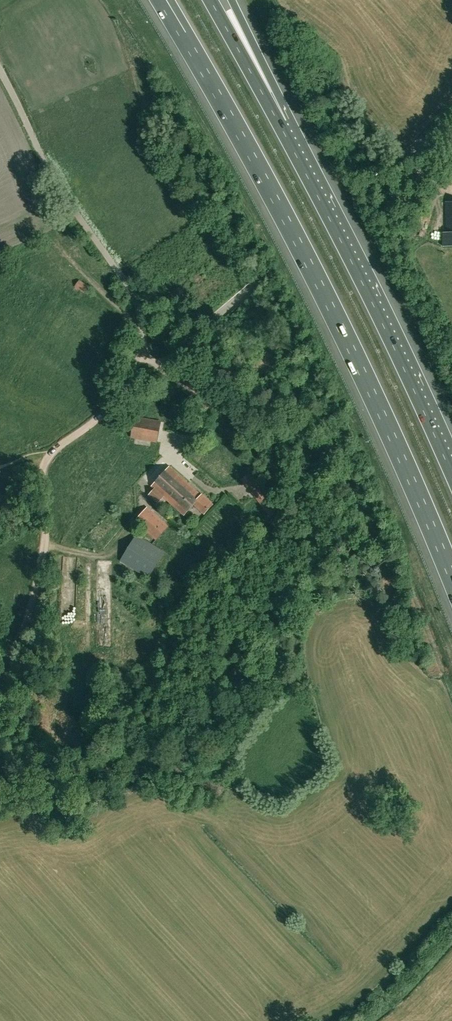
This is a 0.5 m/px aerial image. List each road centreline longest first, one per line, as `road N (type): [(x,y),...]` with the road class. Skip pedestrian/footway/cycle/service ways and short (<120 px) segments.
road 1 (motorway): [(199,61),(294,235),(451,579)]
road 2 (motorway): [(451,462),(374,291),(282,125)]
road 3 (unclassified): [(142,356),(143,328),(131,288),(54,182),(0,69)]
road 4 (track): [(0,665),(31,610),(47,455)]
road 5 (motorway): [(282,125),(210,0)]
road 6 (unclassified): [(47,455),(118,398),(142,356)]
road 7 (motorway): [(282,125),(232,0)]

